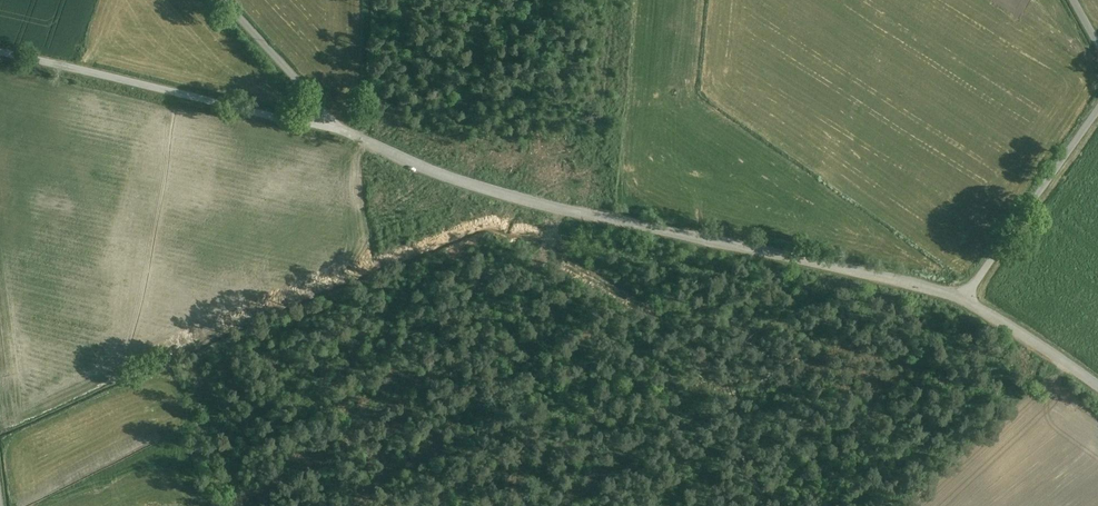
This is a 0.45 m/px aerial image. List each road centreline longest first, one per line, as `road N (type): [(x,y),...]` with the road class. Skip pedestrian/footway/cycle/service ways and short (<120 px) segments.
road 1 (unclassified): [(351,131),(462,186),(964,294)]
road 2 (unclassified): [(351,131),(0,50)]
road 3 (unclassified): [(964,294),(1097,104)]
road 4 (unclassified): [(229,0),(351,131)]
road 5 (unclassified): [(964,294),(1097,386)]

